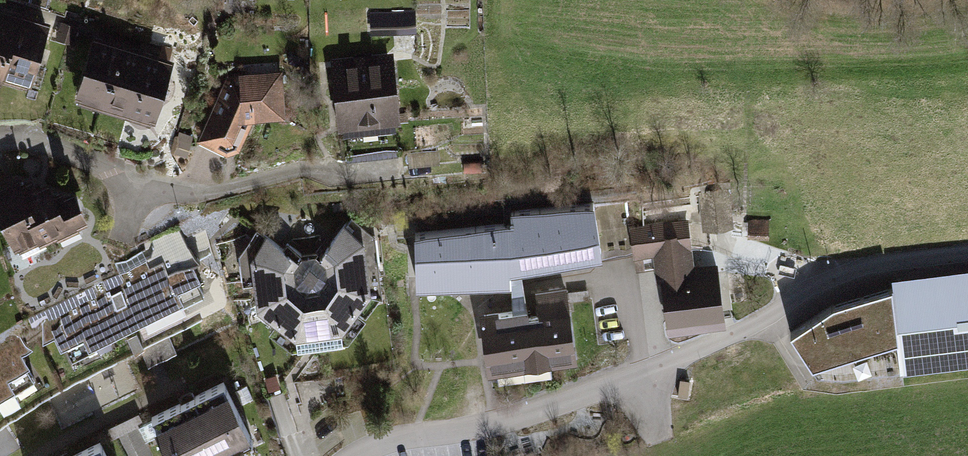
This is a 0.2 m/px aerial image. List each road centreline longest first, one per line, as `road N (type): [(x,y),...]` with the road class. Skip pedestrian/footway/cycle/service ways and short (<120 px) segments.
road 1 (residential): [(358,455),(388,442),(503,430),(634,381),(867,265),(967,253)]
road 2 (residential): [(396,170),(336,177),(296,171),(195,195),(135,193),(44,144),(0,140)]

